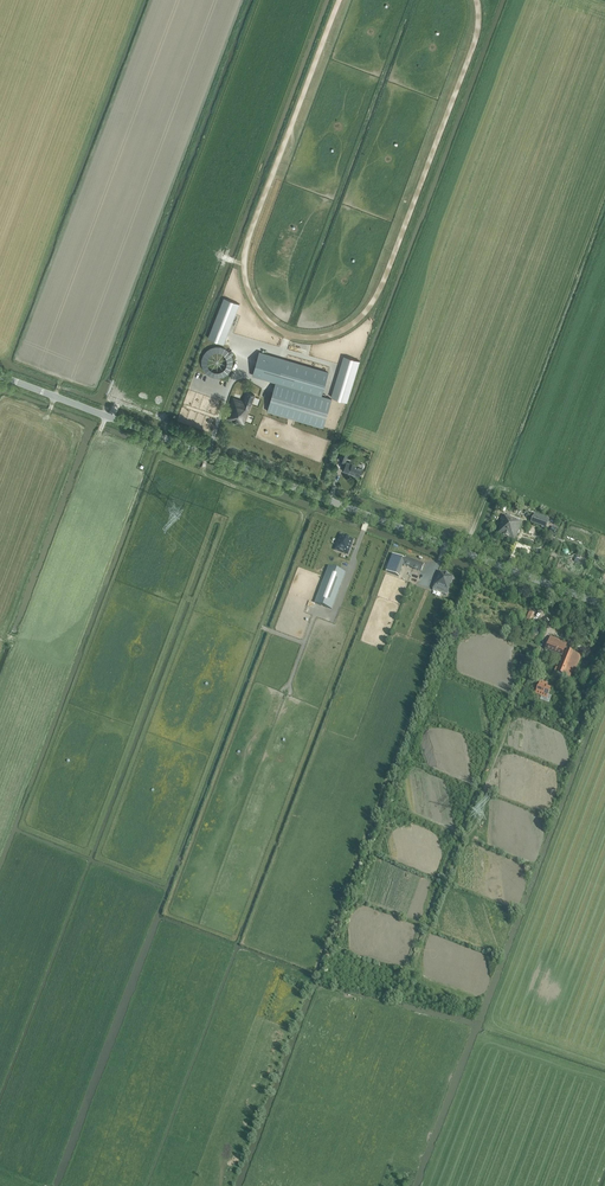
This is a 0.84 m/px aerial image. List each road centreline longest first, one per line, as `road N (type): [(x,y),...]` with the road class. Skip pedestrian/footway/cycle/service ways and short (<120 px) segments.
road 1 (tertiary): [(604,606),(0,375)]
road 2 (track): [(416,925),(430,926),(484,807),(517,697),(547,636),(542,607),(553,586)]

